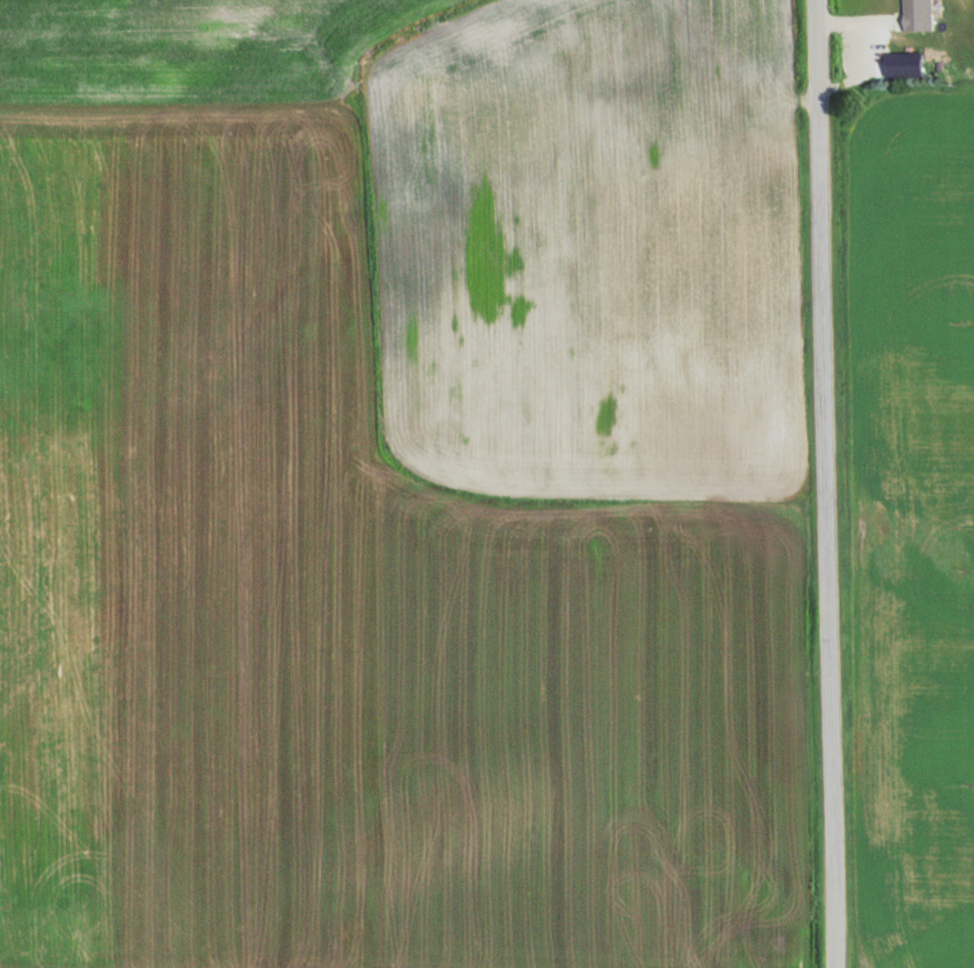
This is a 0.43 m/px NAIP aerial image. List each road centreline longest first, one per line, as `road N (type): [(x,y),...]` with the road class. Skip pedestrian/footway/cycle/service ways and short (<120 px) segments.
road 1 (residential): [(837,967),(821,0)]

